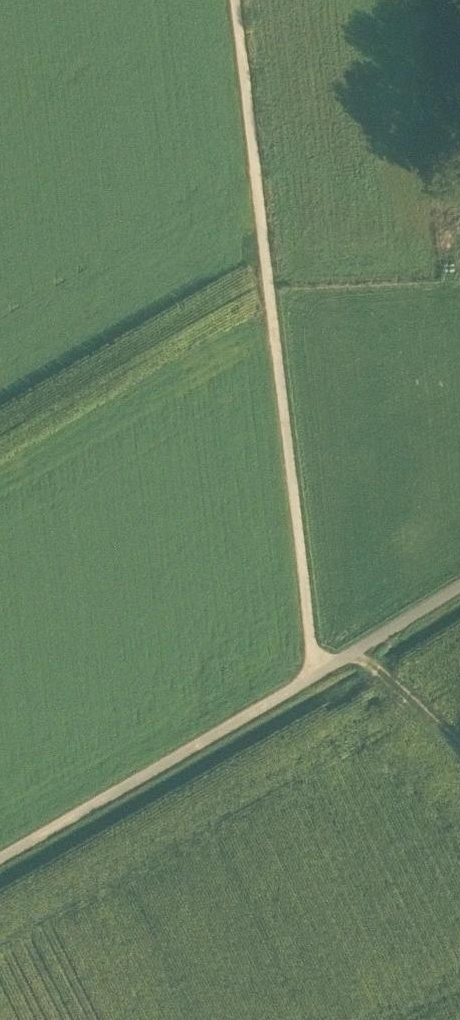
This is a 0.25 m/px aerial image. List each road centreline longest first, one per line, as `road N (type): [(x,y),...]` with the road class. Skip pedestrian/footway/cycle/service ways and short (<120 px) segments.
road 1 (track): [(235,0),(316,675)]
road 2 (track): [(0,857),(459,587)]

